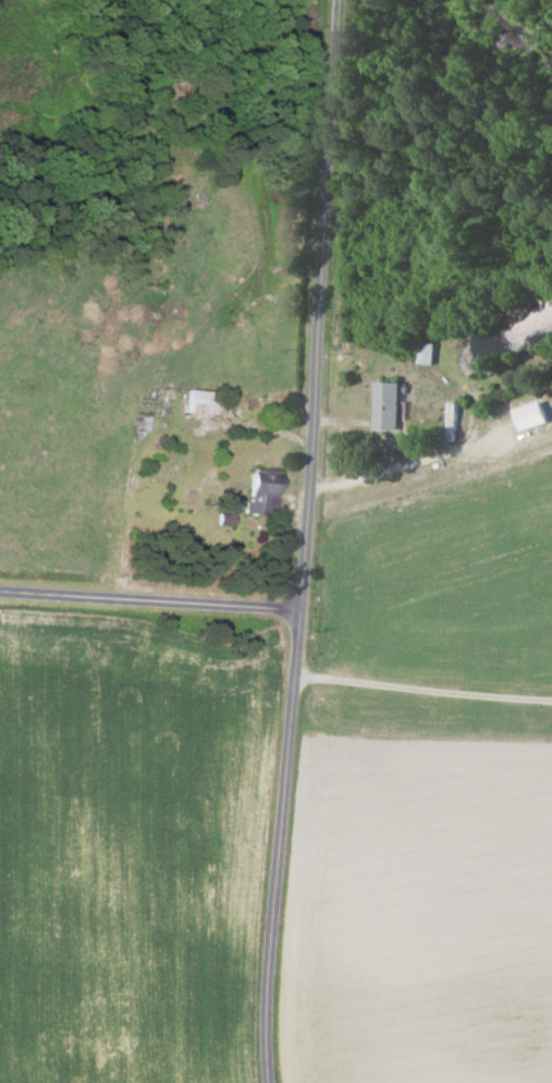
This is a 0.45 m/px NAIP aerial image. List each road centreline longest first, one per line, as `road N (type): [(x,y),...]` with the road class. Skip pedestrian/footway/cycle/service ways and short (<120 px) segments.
road 1 (residential): [(299,607),(336,0)]
road 2 (residential): [(268,1082),(267,959),(299,607)]
road 3 (residential): [(0,594),(299,607)]

